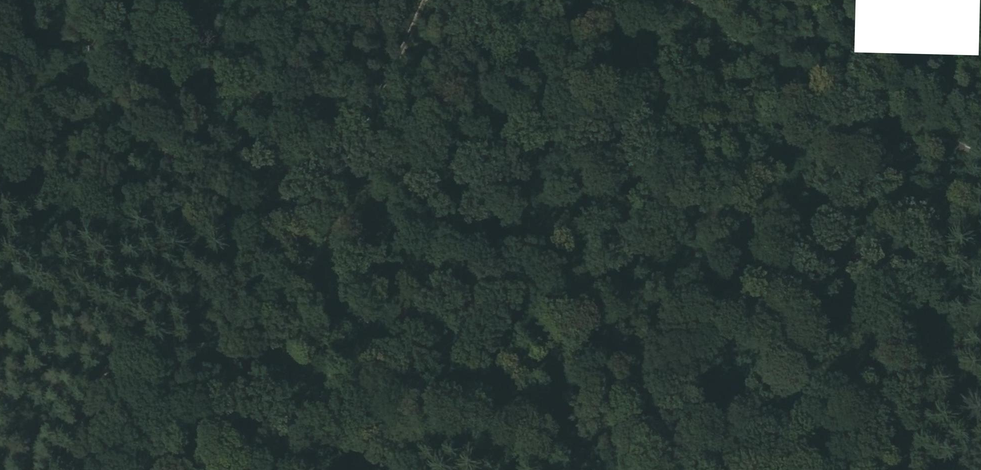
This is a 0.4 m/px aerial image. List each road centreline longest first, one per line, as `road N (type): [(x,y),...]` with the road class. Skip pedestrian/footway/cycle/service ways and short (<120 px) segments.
road 1 (track): [(261,321),(338,321),(510,215),(588,184),(690,10)]
road 2 (track): [(261,321),(323,244),(346,161),(424,0)]
road 3 (track): [(261,321),(259,250),(244,179),(154,53),(137,0)]
road 4 (track): [(980,147),(682,0)]
road 5 (track): [(68,469),(96,389),(118,361),(157,346),(231,342),(261,321)]

